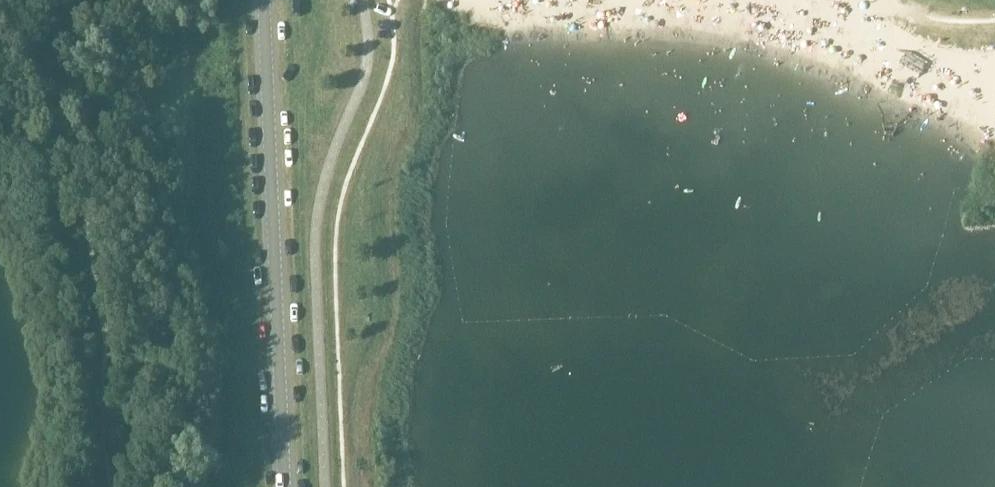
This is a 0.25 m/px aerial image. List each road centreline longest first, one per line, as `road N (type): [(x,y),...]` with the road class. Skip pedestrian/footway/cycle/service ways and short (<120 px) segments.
road 1 (track): [(110,486),(106,351),(86,204),(42,73),(54,41),(102,0)]
road 2 (unclassified): [(284,486),(264,0)]

